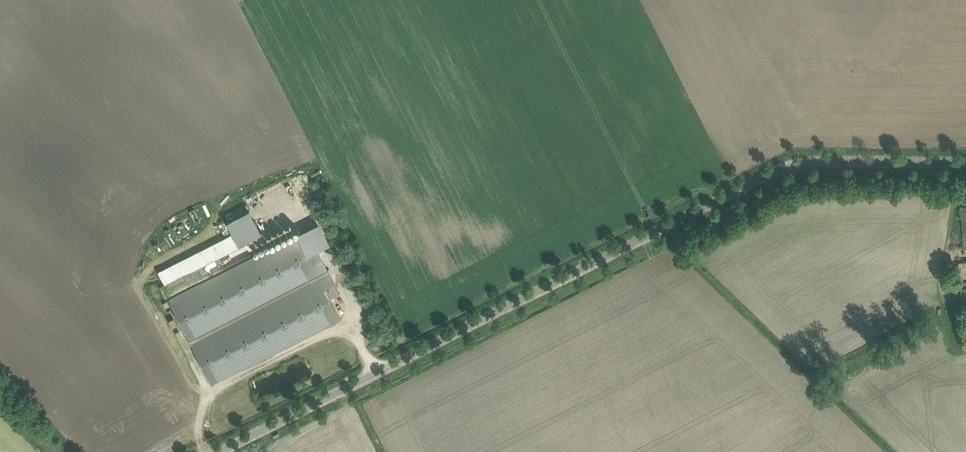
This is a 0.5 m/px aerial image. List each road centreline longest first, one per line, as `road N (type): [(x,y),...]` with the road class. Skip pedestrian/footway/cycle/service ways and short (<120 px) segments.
road 1 (unclassified): [(218,451),(790,164),(965,162)]

